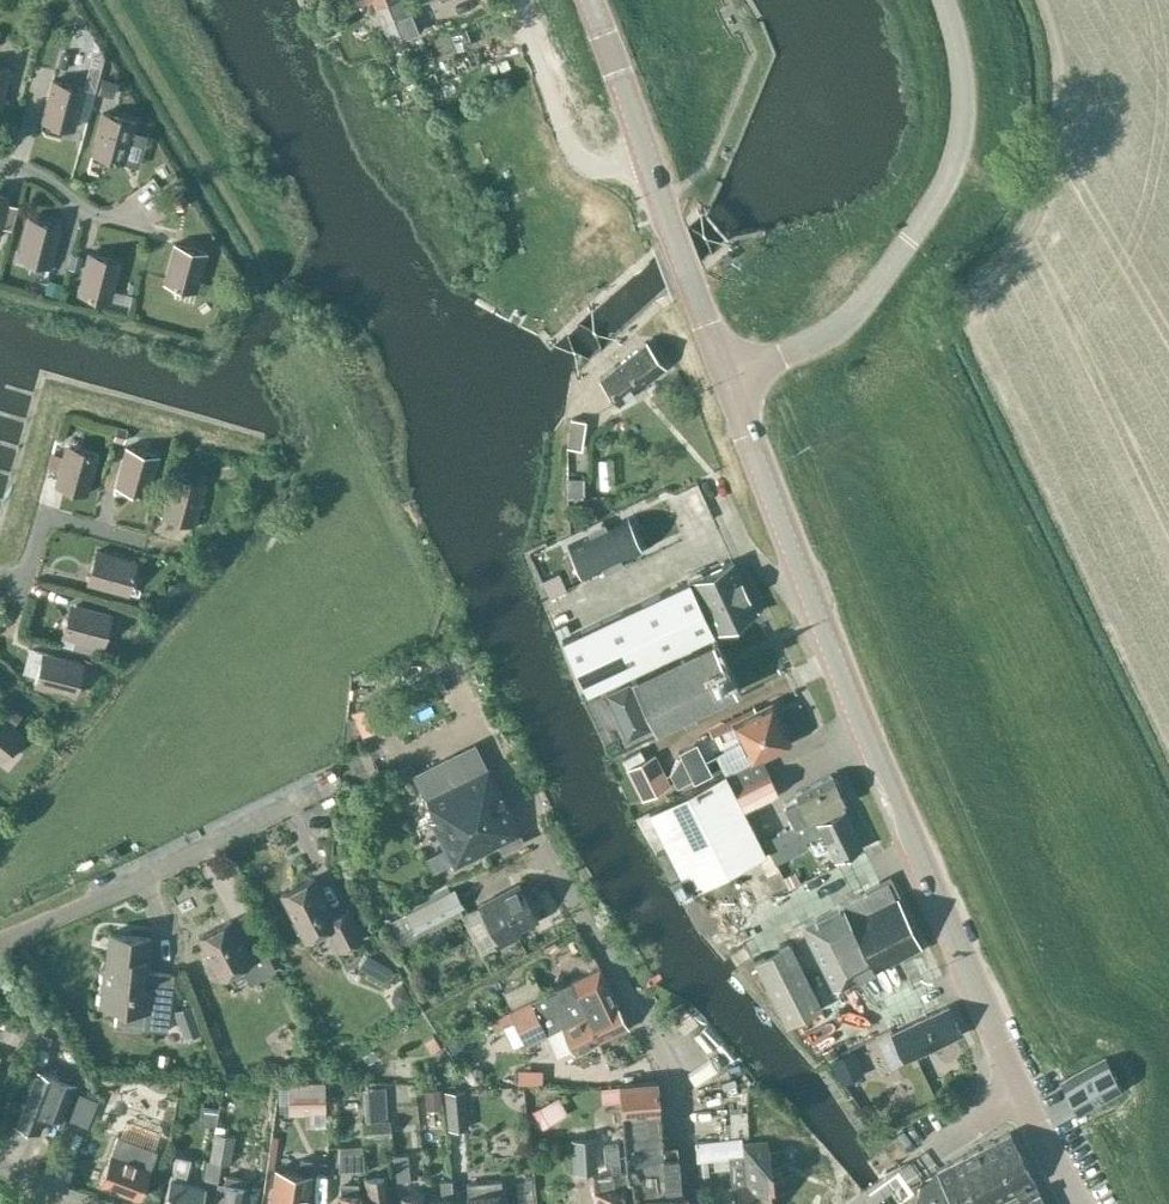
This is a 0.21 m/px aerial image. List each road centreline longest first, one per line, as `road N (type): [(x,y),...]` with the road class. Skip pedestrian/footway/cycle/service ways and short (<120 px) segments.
road 1 (tertiary): [(1021,1092),(868,746),(726,380)]
road 2 (unclassified): [(726,380),(840,327),(942,189),(963,104),(944,0)]
road 3 (tertiary): [(726,380),(589,0)]
road 4 (residential): [(692,1203),(678,1109),(657,1050),(539,842)]
road 5 (residential): [(0,954),(308,794)]
road 6 (unclassified): [(874,1203),(1021,1092)]
road 7 (residential): [(141,221),(97,213),(30,167),(0,163)]
road 8 (tertiary): [(1078,1203),(1021,1092)]

